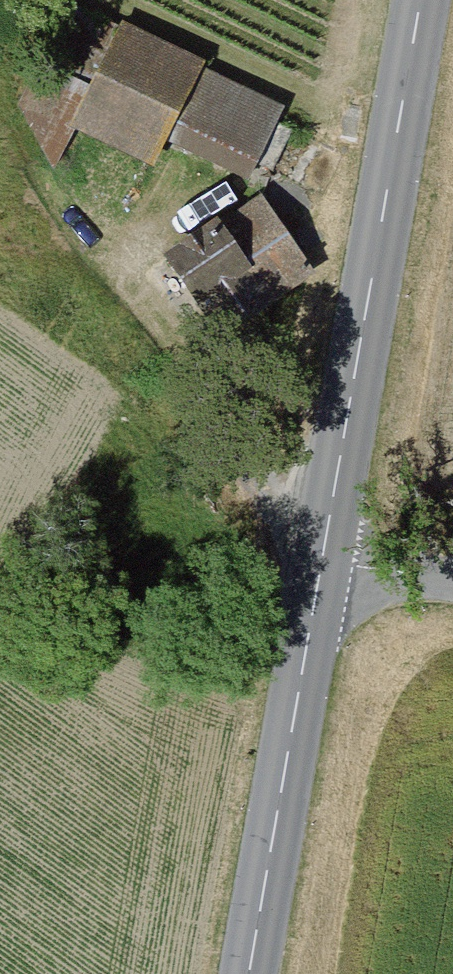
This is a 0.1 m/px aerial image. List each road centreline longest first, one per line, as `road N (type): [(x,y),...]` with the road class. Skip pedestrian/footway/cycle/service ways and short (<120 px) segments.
road 1 (secondary): [(419,0),(316,563)]
road 2 (secondary): [(316,563),(252,973)]
road 3 (track): [(124,250),(240,473),(316,563)]
road 4 (unclassified): [(316,563),(452,578)]

